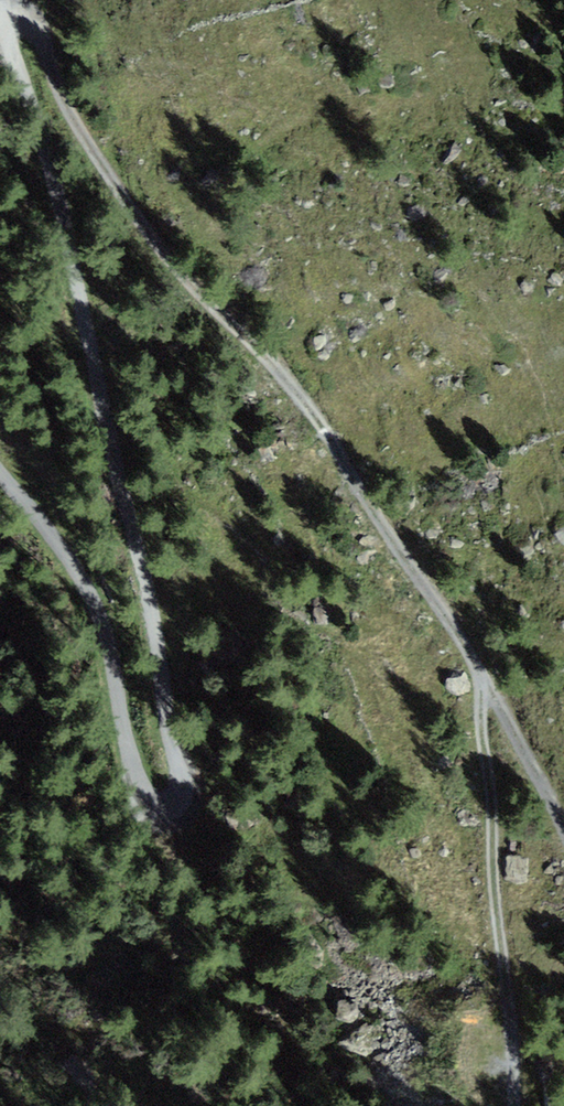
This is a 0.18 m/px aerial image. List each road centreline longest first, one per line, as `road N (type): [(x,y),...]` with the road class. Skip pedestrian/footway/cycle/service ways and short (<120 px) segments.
road 1 (track): [(0,475),(98,605),(140,788),(166,817),(189,798),(164,668),(56,192),(5,24)]
road 2 (track): [(5,24),(33,26),(65,107),(122,193),(203,300),(292,388),(356,475),(563,824)]
road 3 (track): [(482,678),(480,742),(493,804),(516,1105)]

